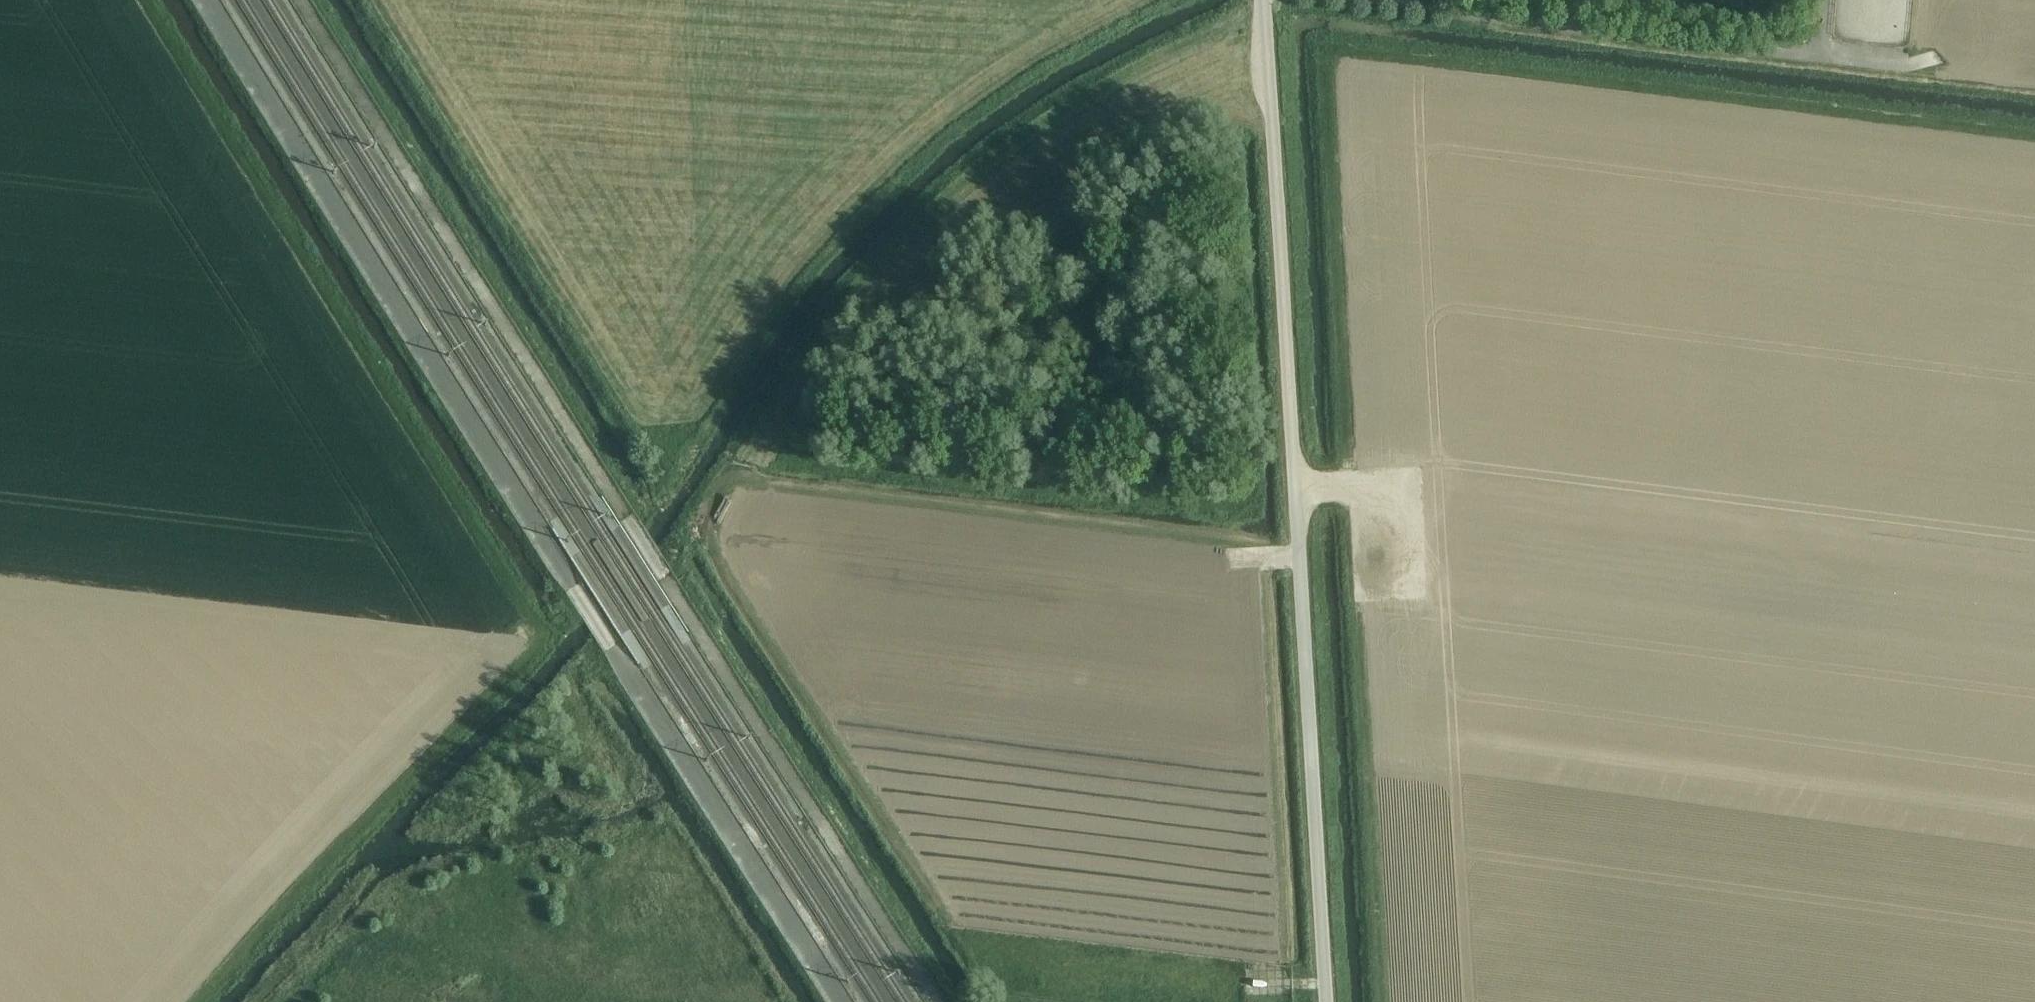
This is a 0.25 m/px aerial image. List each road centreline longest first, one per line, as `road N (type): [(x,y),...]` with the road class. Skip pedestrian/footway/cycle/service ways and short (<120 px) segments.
road 1 (unclassified): [(1322,1001),(1264,0)]
road 2 (track): [(301,0),(627,518)]
road 3 (track): [(663,574),(936,1001)]

